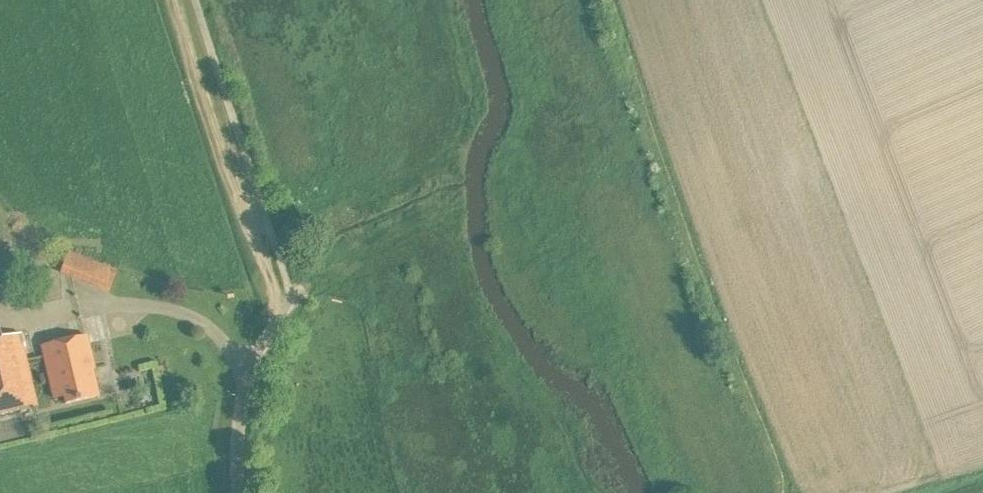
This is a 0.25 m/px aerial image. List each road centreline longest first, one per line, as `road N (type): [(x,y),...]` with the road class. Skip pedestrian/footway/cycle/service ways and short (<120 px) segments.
road 1 (unclassified): [(243,492),(253,372),(284,317)]

